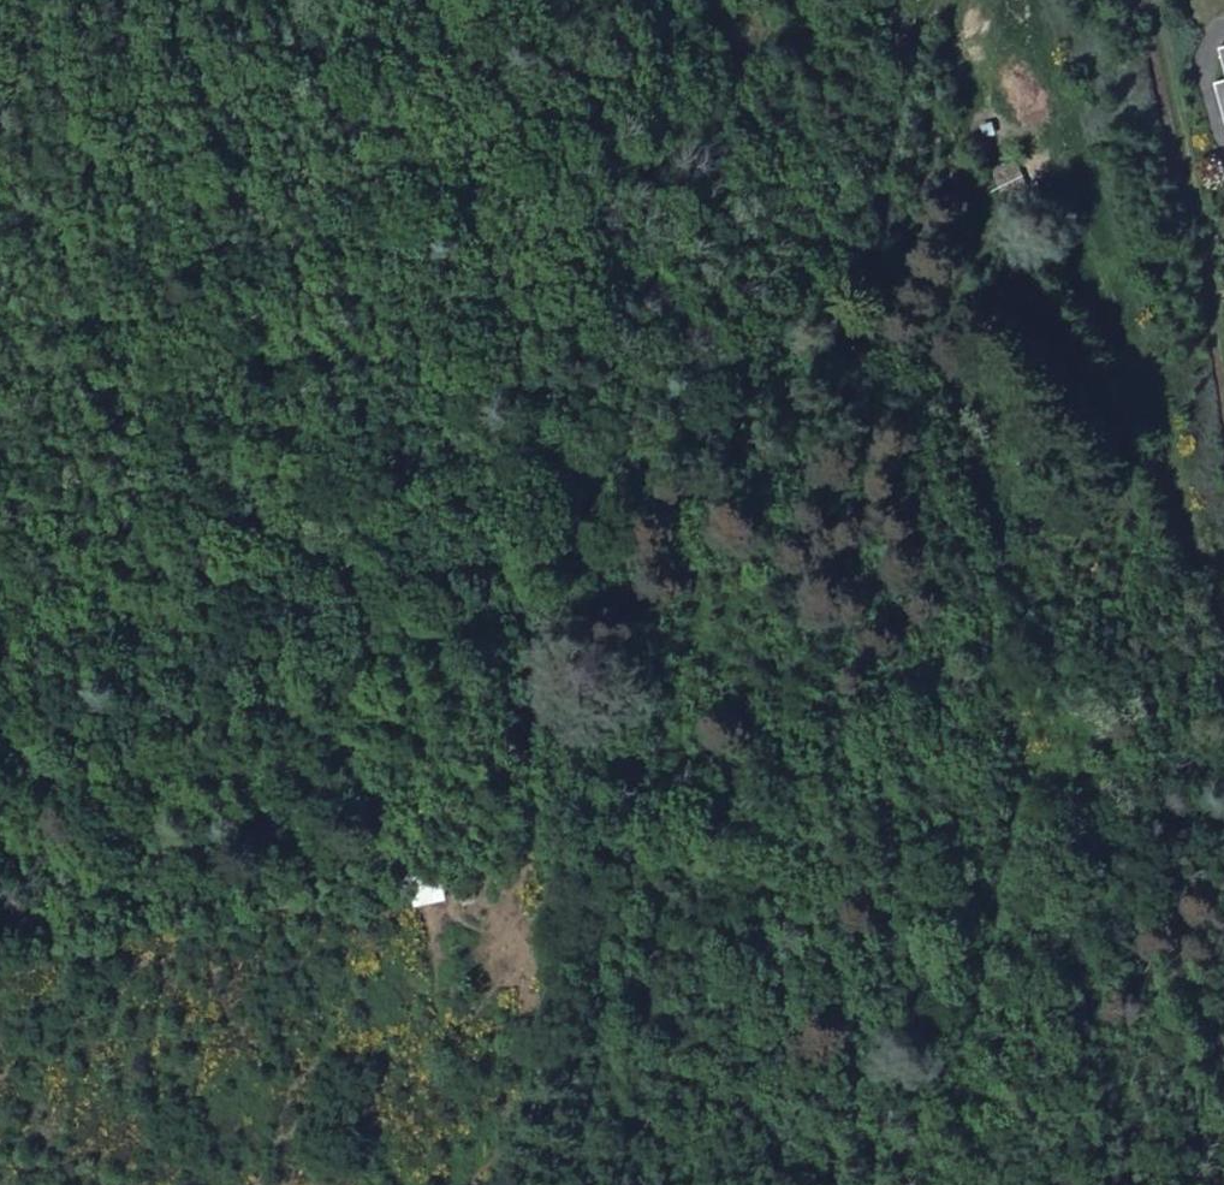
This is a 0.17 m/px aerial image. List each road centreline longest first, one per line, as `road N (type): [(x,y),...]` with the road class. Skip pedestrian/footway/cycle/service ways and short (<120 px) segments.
road 1 (track): [(558,1184),(595,1075),(603,1009),(576,789),(317,87),(276,0)]

